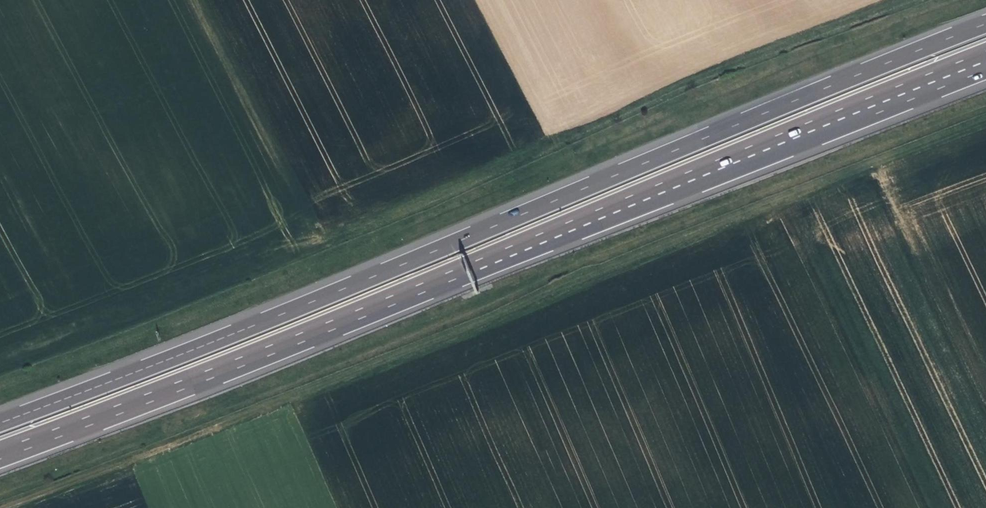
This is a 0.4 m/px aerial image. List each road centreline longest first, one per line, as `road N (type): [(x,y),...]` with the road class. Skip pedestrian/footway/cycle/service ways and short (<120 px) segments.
road 1 (motorway): [(985,23),(0,419)]
road 2 (motorway): [(0,453),(985,63)]
road 3 (track): [(985,123),(132,461)]
road 4 (track): [(338,238),(717,68),(920,0)]

